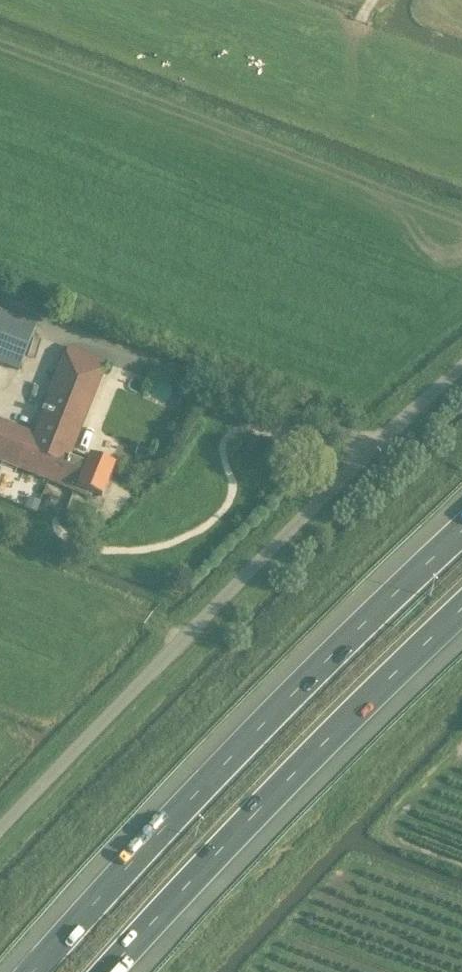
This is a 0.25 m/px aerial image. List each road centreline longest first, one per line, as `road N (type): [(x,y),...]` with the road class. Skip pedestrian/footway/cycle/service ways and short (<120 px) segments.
road 1 (unclassified): [(0,841),(375,445),(461,368)]
road 2 (motorway): [(461,531),(295,691),(32,971)]
road 3 (motorway): [(107,971),(461,608)]

